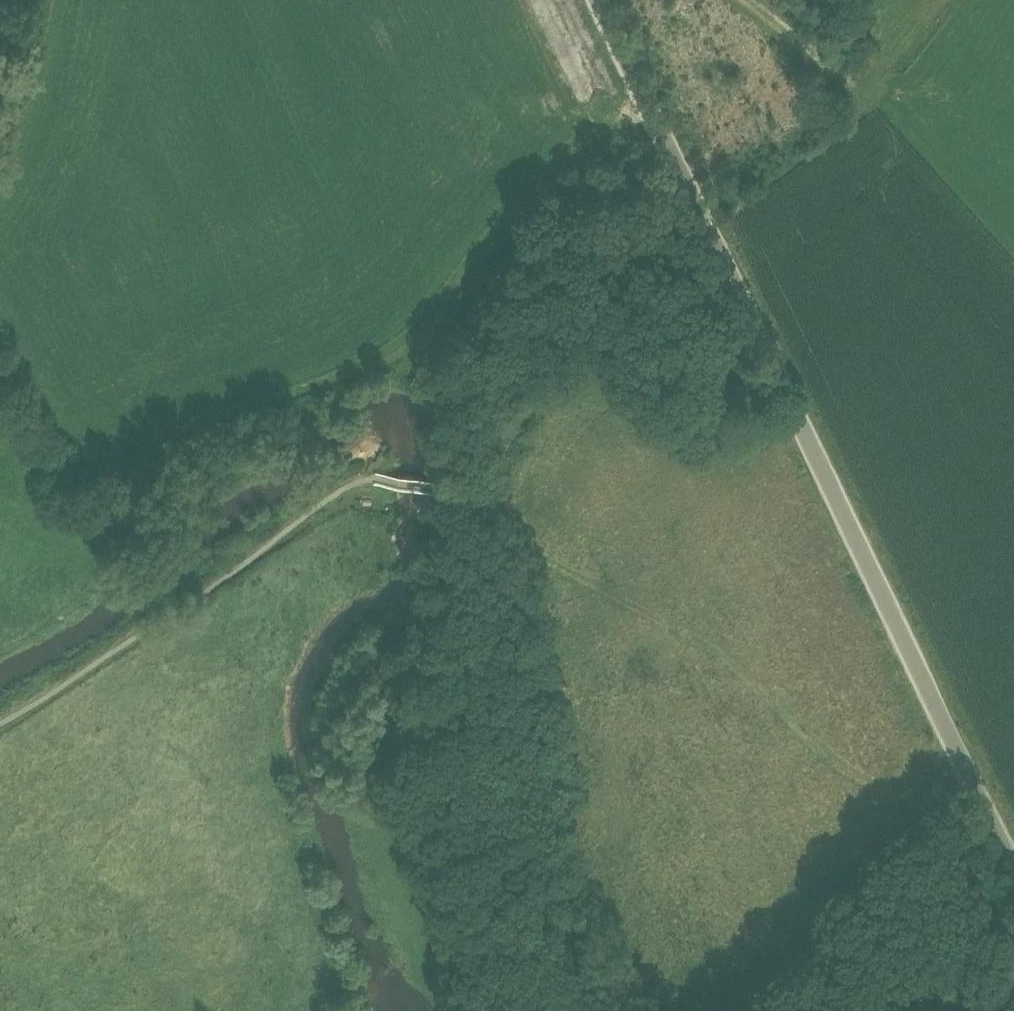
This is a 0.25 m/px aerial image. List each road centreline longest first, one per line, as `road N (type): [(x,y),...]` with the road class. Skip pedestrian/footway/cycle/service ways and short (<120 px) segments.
road 1 (unclassified): [(1013,866),(599,0)]

